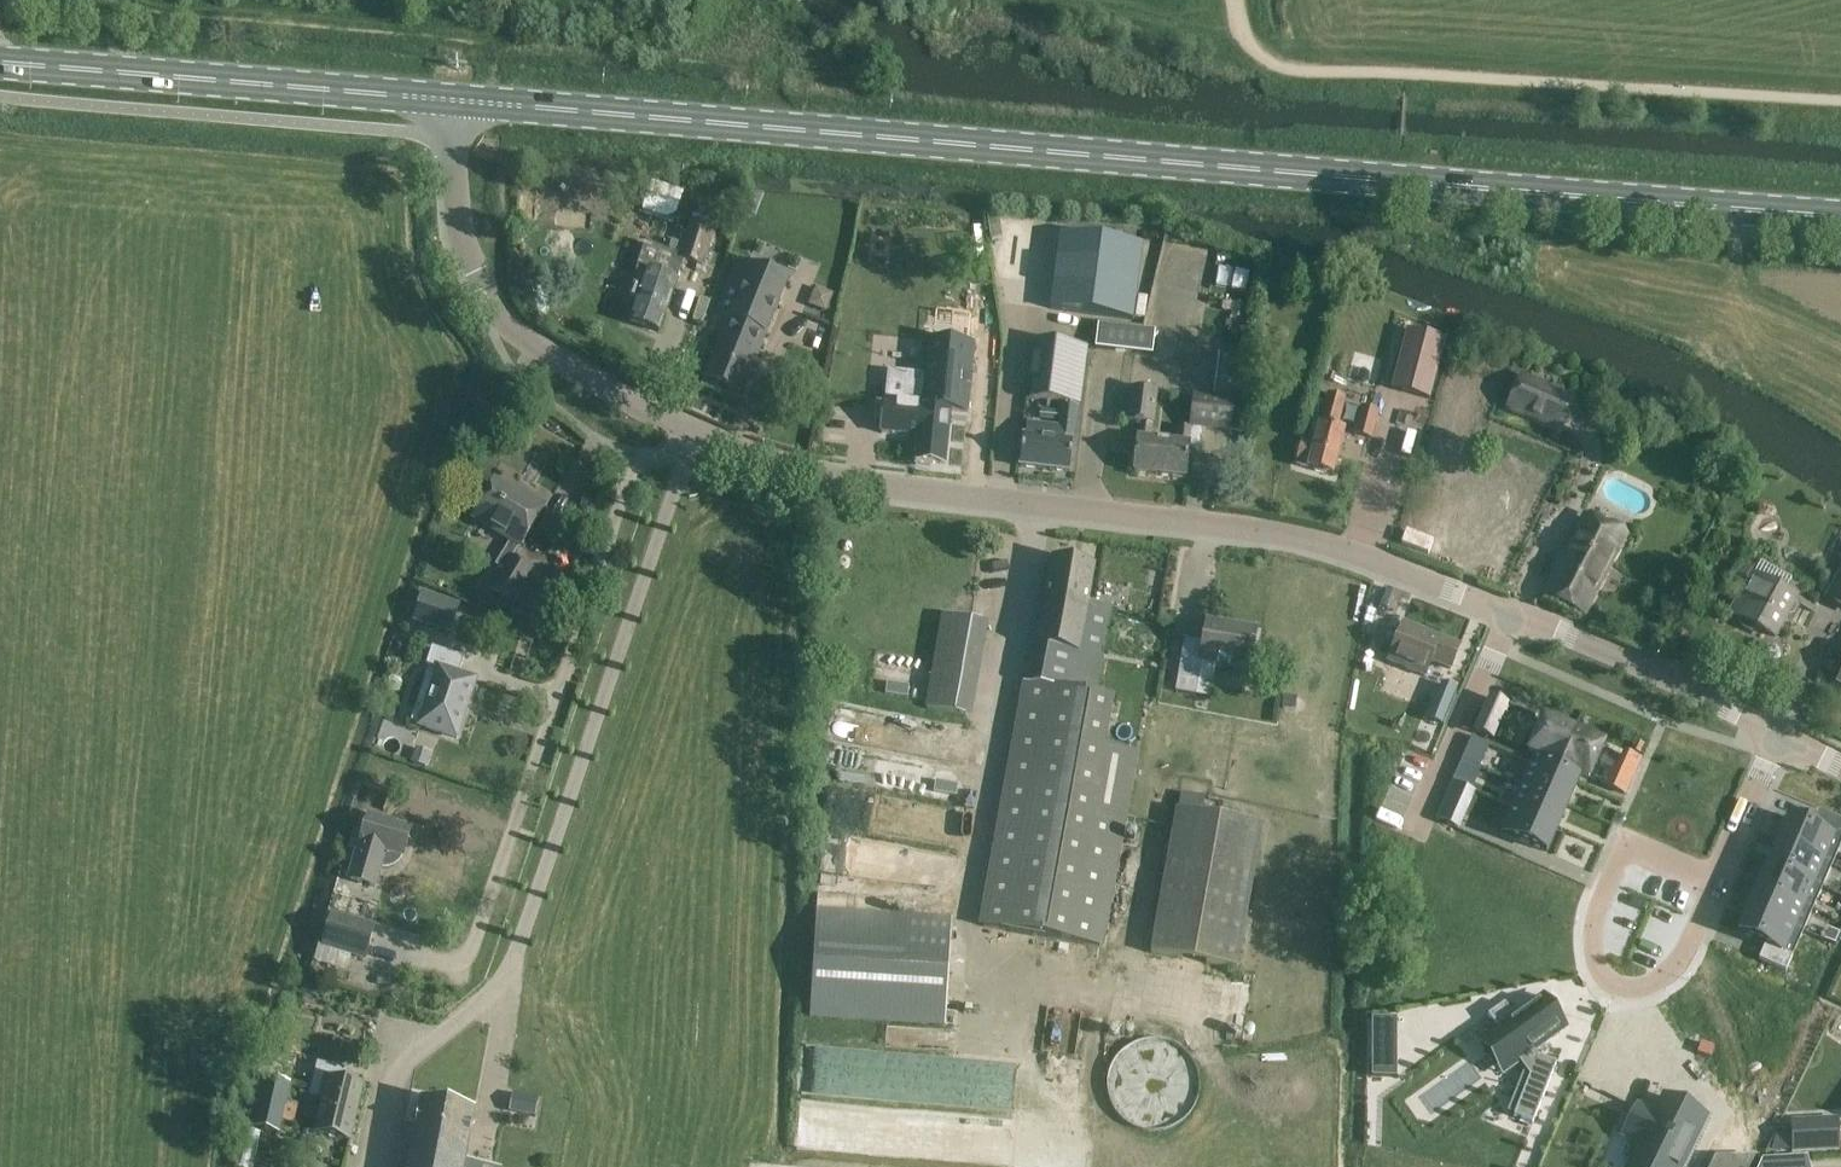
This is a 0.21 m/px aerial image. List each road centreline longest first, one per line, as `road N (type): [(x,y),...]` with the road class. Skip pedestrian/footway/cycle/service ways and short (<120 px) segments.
road 1 (primary): [(446,100),(1840,214)]
road 2 (tertiary): [(1777,734),(1383,559),(1267,531),(770,475),(690,439)]
road 3 (residential): [(375,1166),(390,1061),(462,1026),(511,963),(690,439)]
road 4 (tertiary): [(690,439),(508,329),(476,280),(455,225),(446,100)]
road 5 (primary): [(0,61),(446,100)]
road 6 (residential): [(1777,734),(1690,939)]

